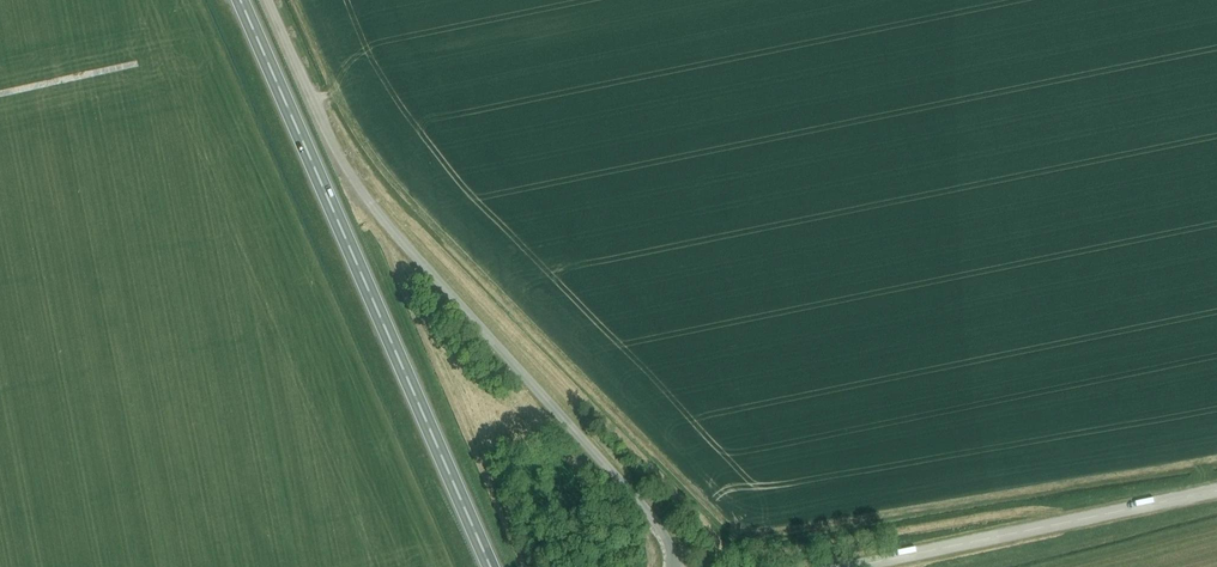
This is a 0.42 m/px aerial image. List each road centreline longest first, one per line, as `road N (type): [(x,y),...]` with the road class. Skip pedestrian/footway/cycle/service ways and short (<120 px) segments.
road 1 (unclassified): [(674,566),(646,511),(358,190),(266,0)]
road 2 (trunk): [(492,566),(241,0)]
road 3 (tertiary): [(848,566),(1216,490)]

